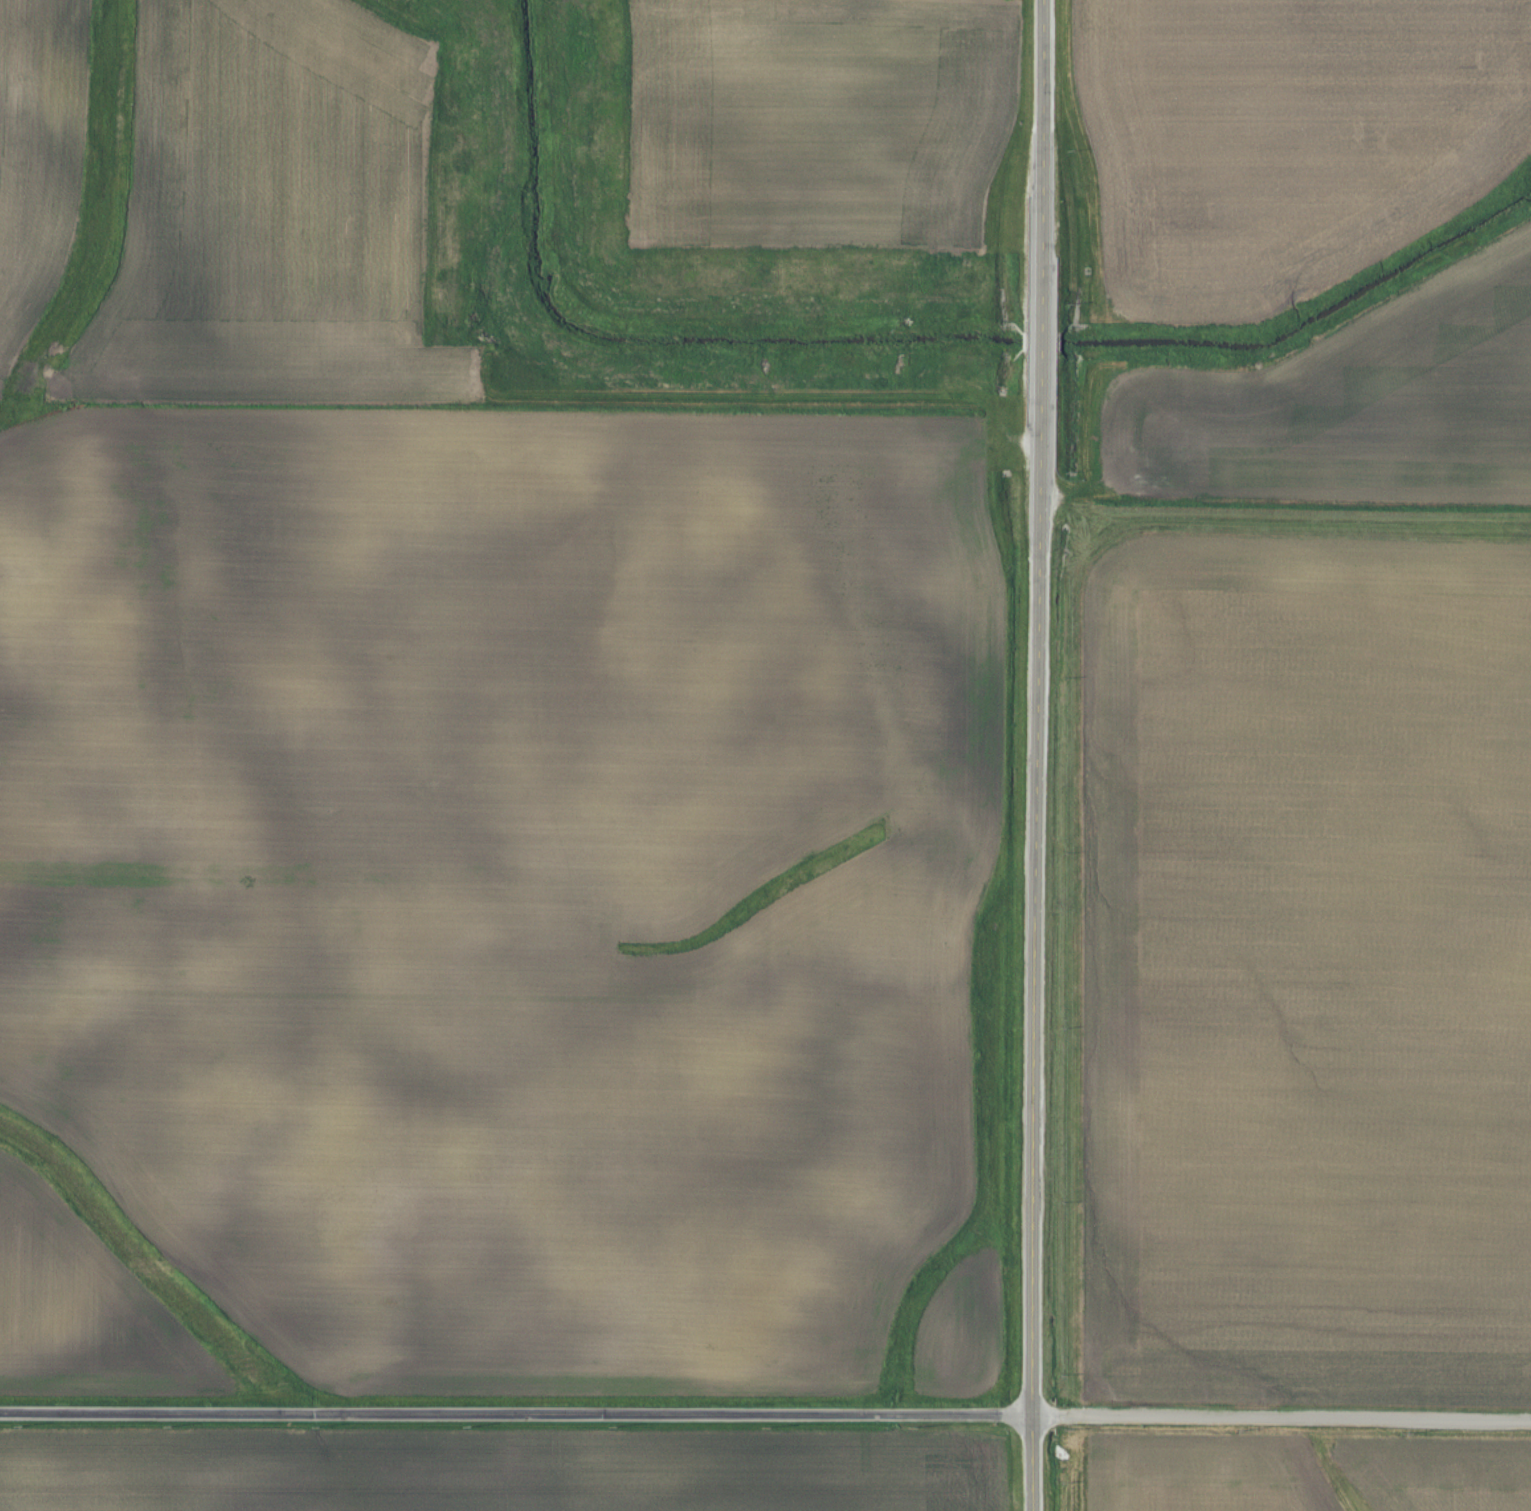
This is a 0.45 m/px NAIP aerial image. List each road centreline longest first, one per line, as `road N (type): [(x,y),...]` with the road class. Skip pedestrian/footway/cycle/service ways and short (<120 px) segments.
road 1 (secondary): [(1031,1510),(1043,0)]
road 2 (residential): [(1030,1414),(0,1412)]
road 3 (residential): [(1530,1422),(1030,1414)]

